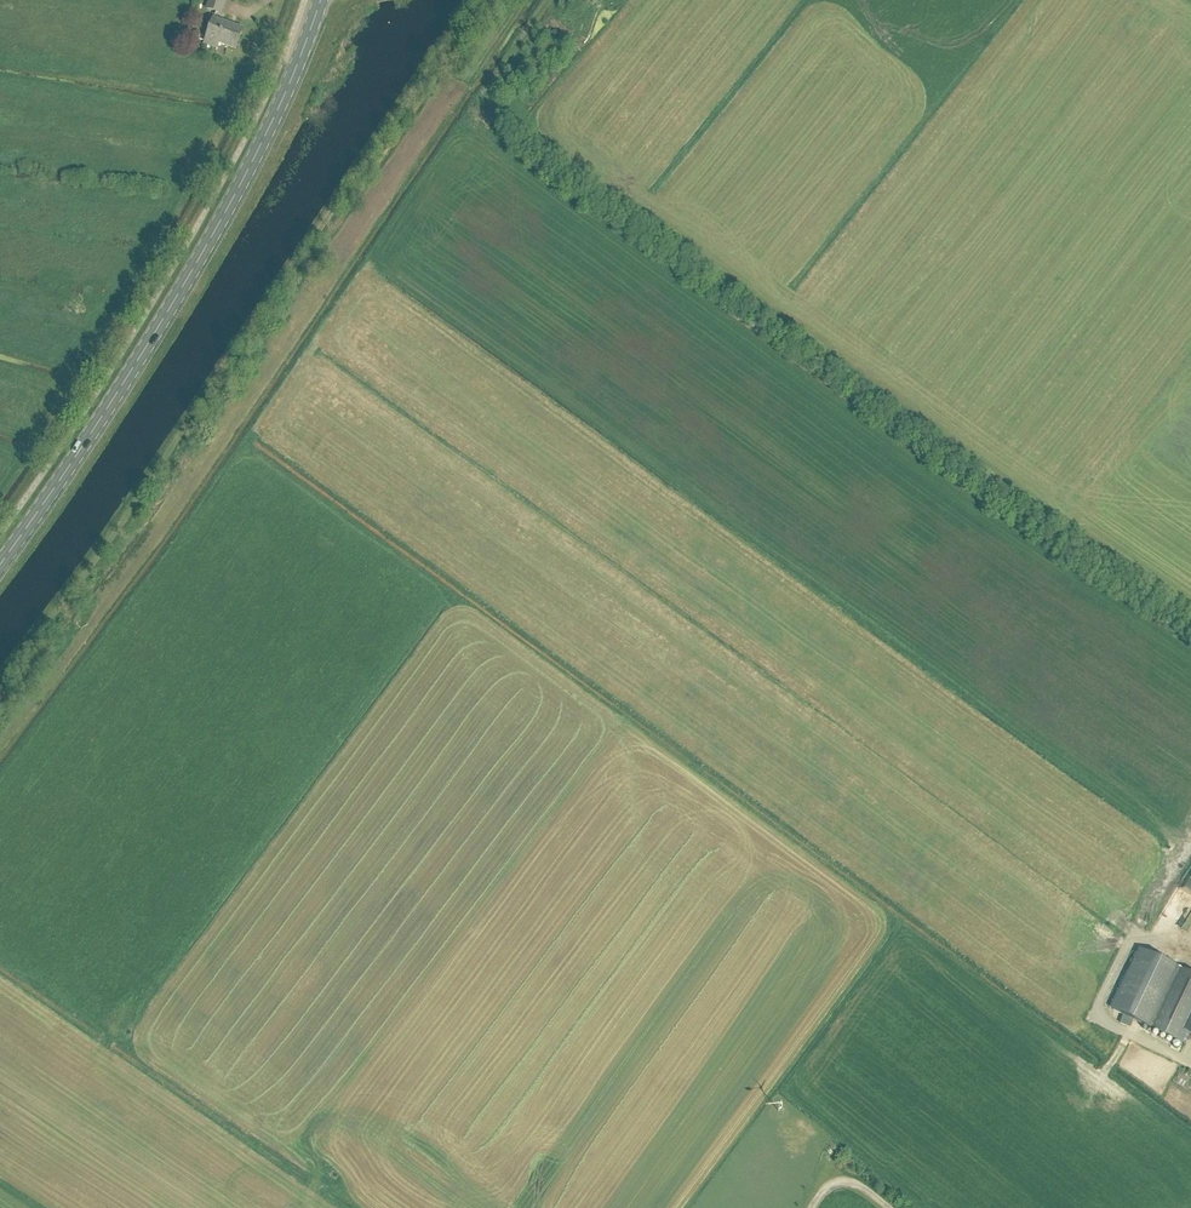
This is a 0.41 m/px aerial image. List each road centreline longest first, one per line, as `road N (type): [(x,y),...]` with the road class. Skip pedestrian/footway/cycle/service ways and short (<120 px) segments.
road 1 (track): [(478,0),(0,683)]
road 2 (primary): [(0,565),(198,259),(273,121),(321,0)]

